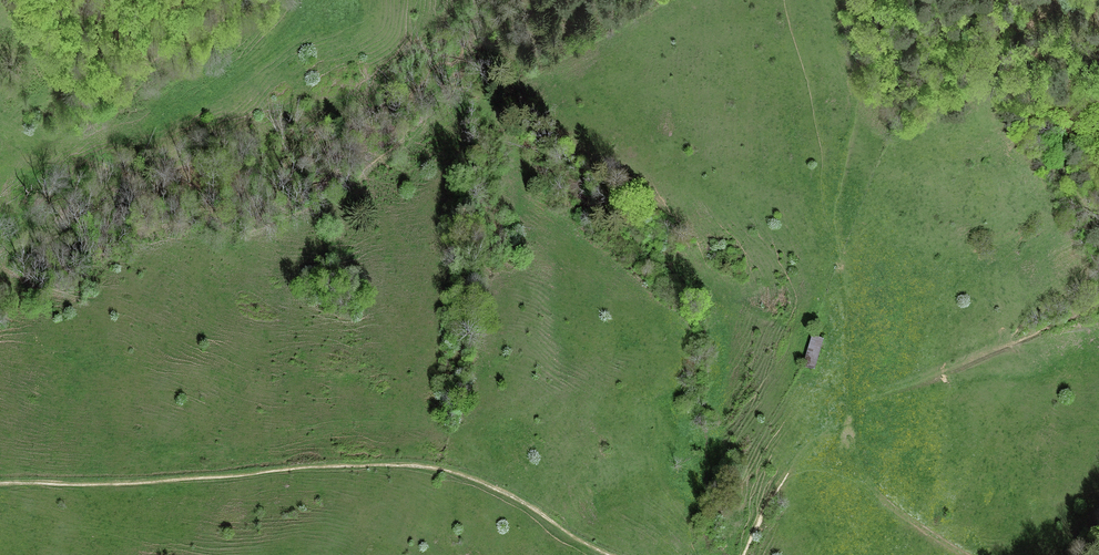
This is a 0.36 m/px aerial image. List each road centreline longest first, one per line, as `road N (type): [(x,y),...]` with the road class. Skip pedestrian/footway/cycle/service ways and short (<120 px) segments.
road 1 (track): [(0,484),(126,485),(357,465),(453,470),(617,554)]
road 2 (track): [(324,0),(308,28),(144,146)]
road 3 (track): [(857,0),(858,111),(837,231)]
road 4 (track): [(849,404),(876,492),(968,554)]
road 5 (track): [(743,554),(785,472),(849,404)]
road 6 (track): [(837,231),(849,404)]

